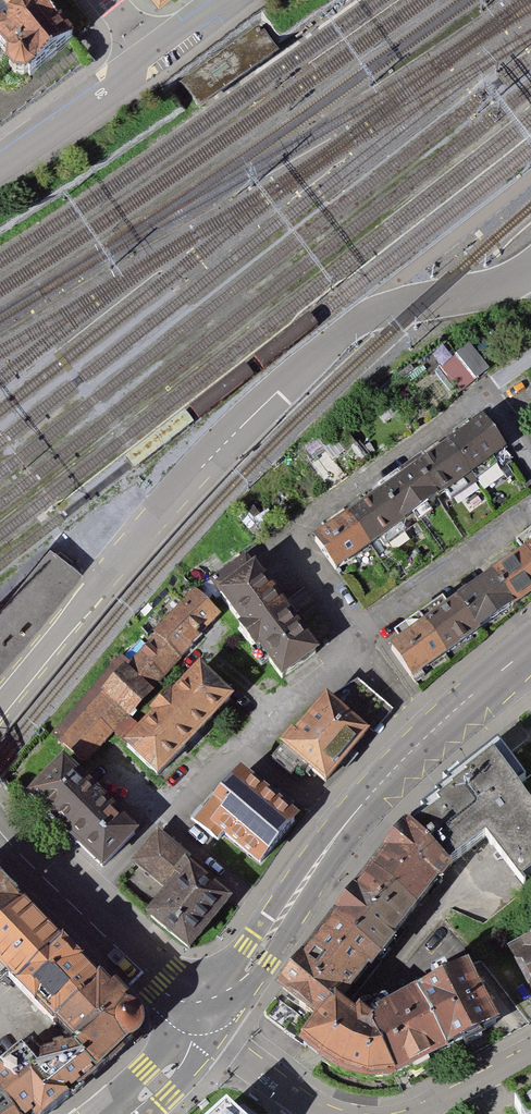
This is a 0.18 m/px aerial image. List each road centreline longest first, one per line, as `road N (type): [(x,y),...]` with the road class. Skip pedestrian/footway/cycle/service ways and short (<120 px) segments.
road 1 (residential): [(530,269),(354,323),(221,446),(0,706)]
road 2 (residential): [(530,432),(495,392),(287,530),(357,634)]
road 3 (residential): [(76,908),(357,634)]
road 4 (tertiary): [(431,736),(355,819),(244,974),(200,1002)]
road 5 (residential): [(222,0),(0,161)]
road 6 (residential): [(357,634),(530,507)]
road 7 (residential): [(200,1002),(232,1052),(318,1113)]
road 8 (tertiary): [(76,908),(175,1000),(200,1002)]
road 9 (tertiary): [(200,1002),(184,1060),(123,1113)]
road 10 (tertiary): [(530,652),(431,736)]
road 11 (residential): [(357,634),(431,736)]
road 12 (residential): [(425,1113),(530,1057)]

